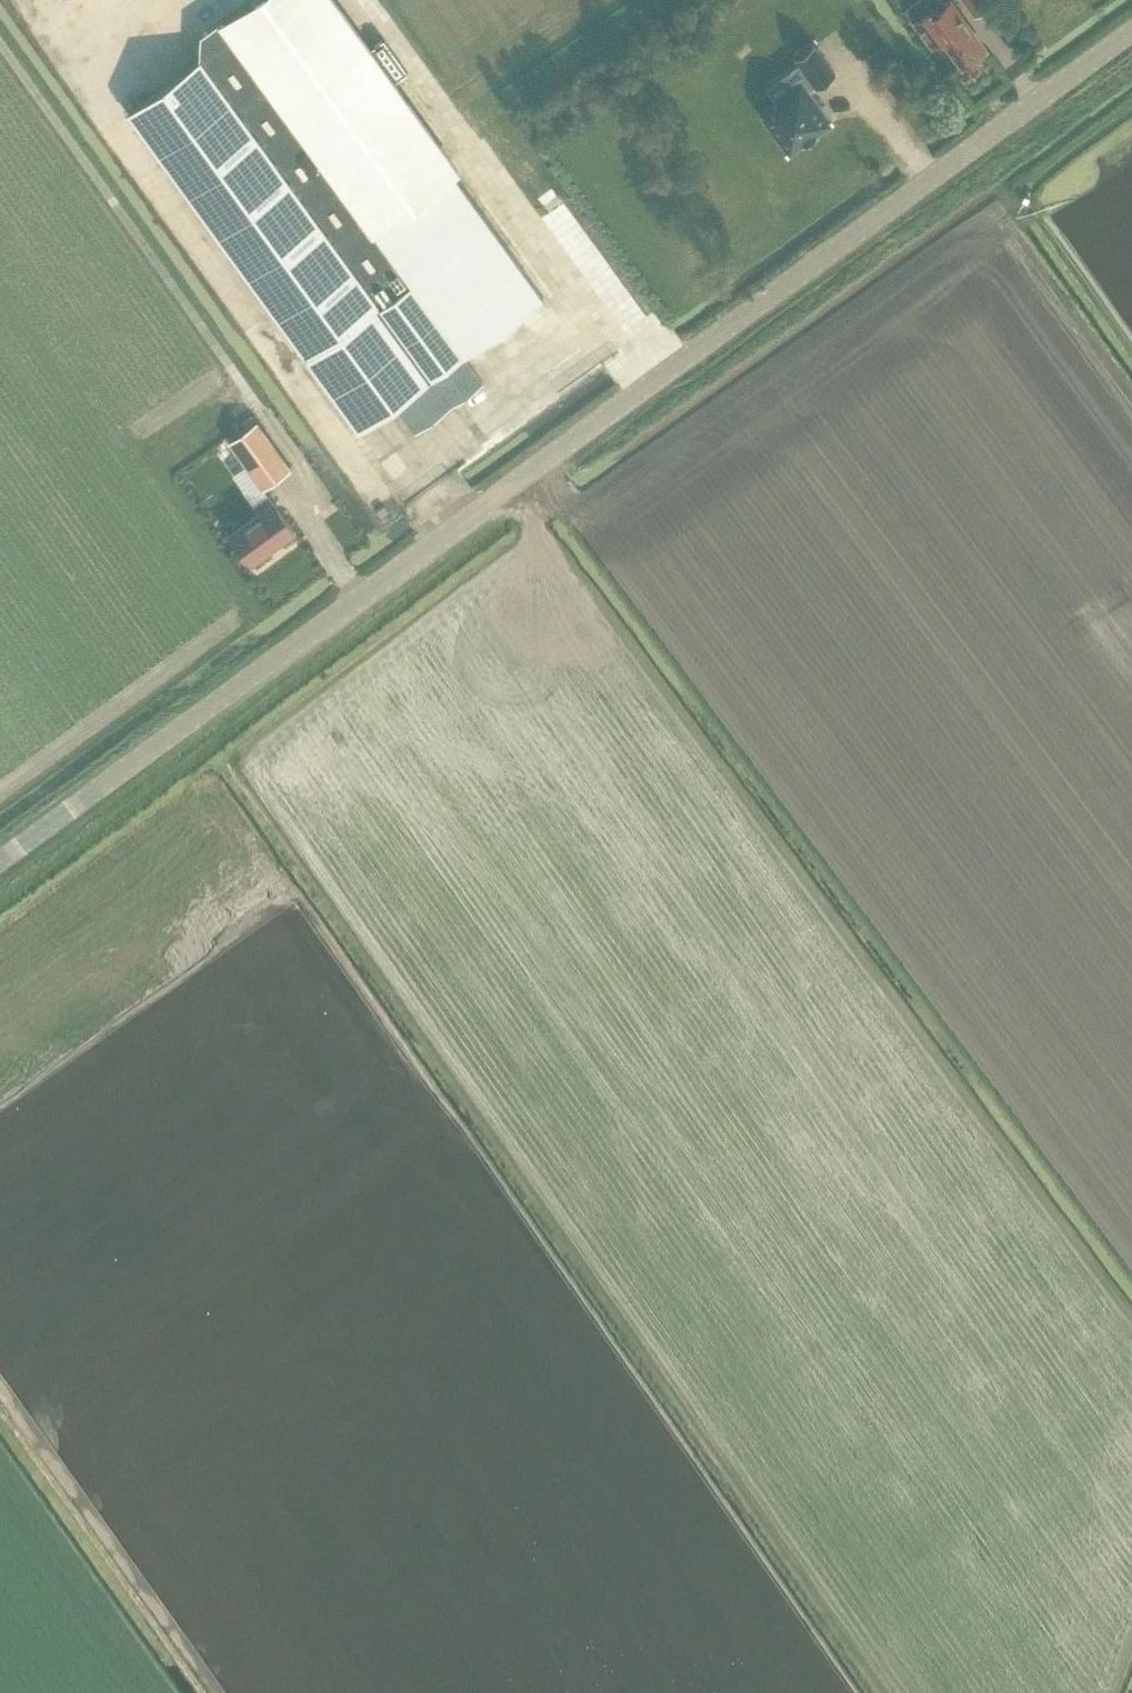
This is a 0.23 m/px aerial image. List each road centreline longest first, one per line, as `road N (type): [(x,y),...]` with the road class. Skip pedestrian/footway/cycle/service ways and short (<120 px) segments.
road 1 (unclassified): [(0,862),(1131,31)]

